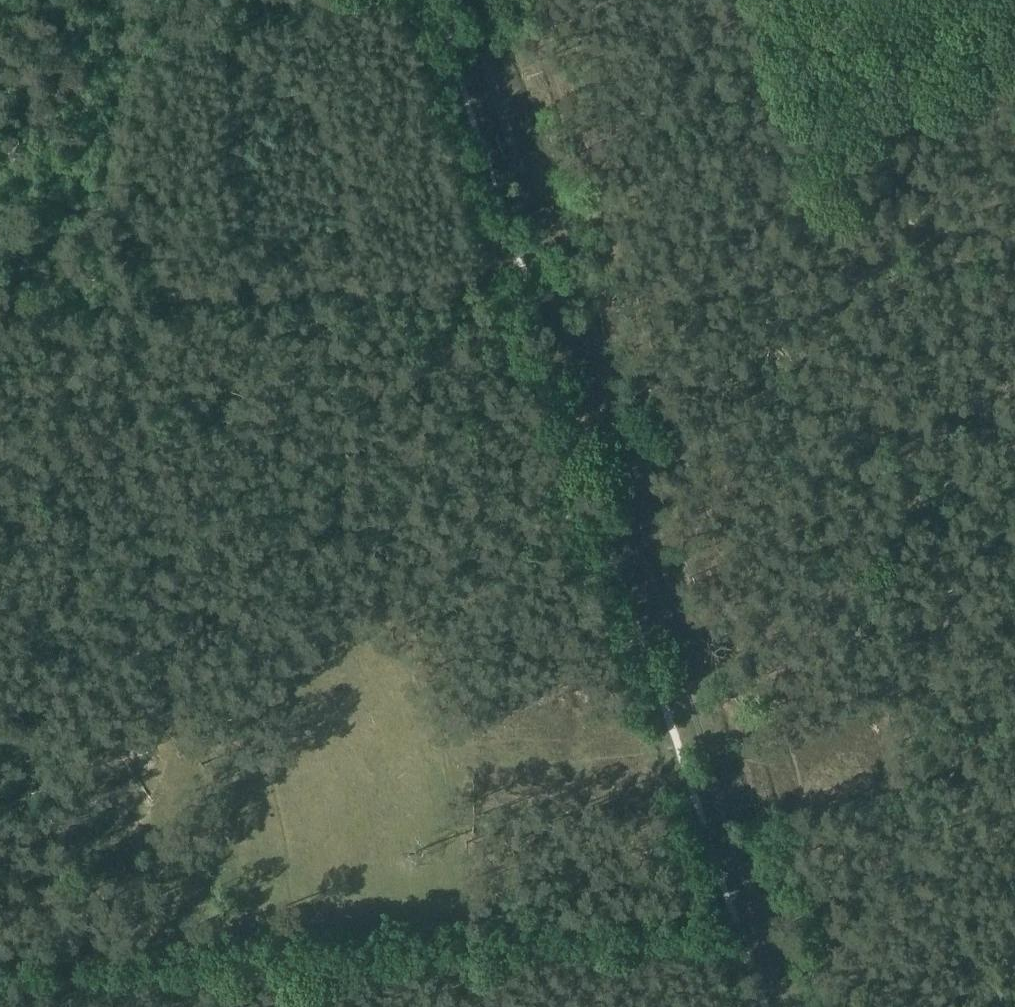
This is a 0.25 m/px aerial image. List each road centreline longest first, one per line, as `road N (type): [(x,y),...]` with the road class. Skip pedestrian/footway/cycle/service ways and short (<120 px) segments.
road 1 (track): [(152,296),(161,407),(220,738),(275,930)]
road 2 (track): [(596,443),(1014,182)]
road 3 (track): [(734,916),(659,909),(275,930)]
road 4 (track): [(734,916),(772,911),(1014,771)]
road 5 (track): [(0,957),(275,930)]

